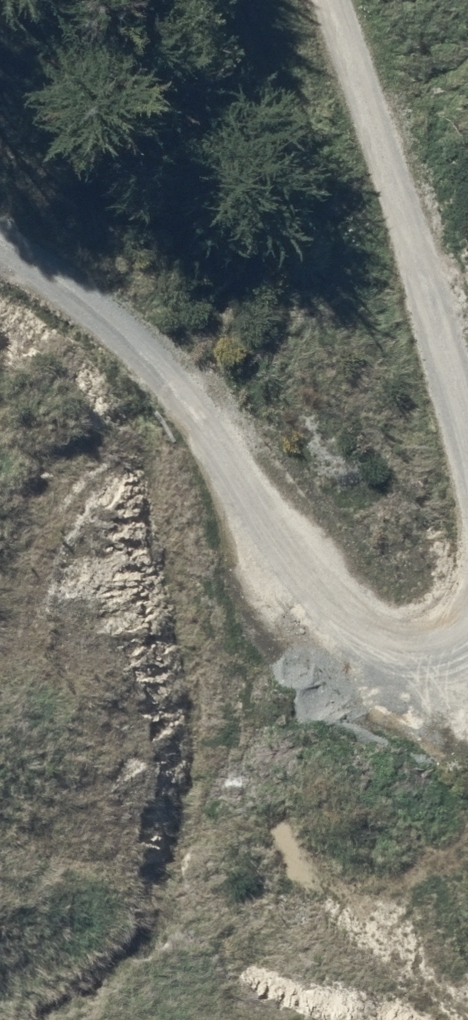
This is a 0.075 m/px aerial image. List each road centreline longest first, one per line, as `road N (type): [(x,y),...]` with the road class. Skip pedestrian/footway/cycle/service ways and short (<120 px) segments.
road 1 (track): [(233,0),(376,500),(356,567),(302,611),(215,622),(157,575),(104,416),(0,277)]
road 2 (track): [(376,500),(467,803)]

